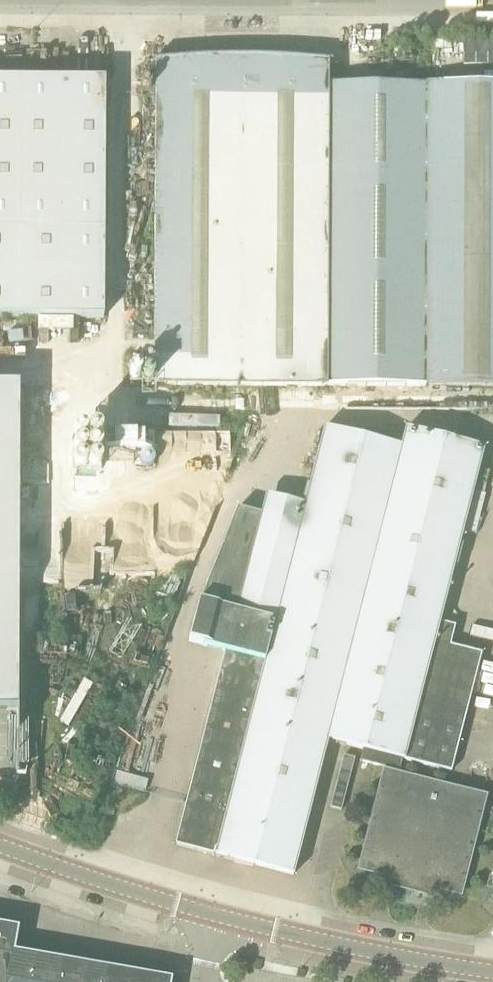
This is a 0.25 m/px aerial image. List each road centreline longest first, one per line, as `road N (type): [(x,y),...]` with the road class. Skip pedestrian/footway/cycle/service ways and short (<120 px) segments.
road 1 (tertiary): [(214,915),(492,972)]
road 2 (tertiary): [(0,846),(214,915)]

